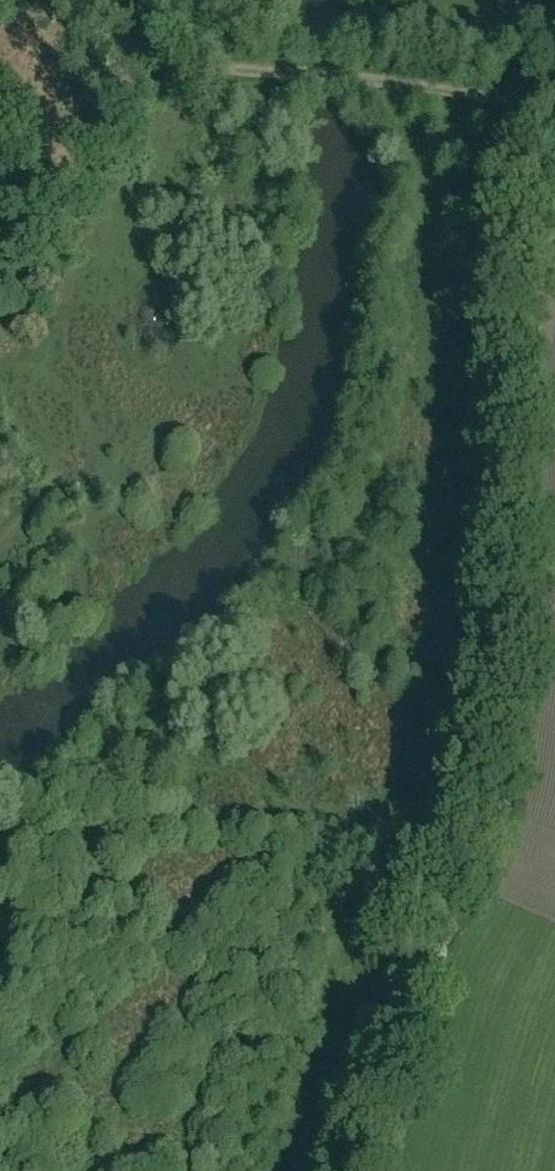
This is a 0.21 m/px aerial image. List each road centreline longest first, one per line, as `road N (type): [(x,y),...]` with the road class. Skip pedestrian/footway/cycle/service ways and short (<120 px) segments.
road 1 (track): [(66,0),(135,45),(194,66),(506,95),(554,79)]

